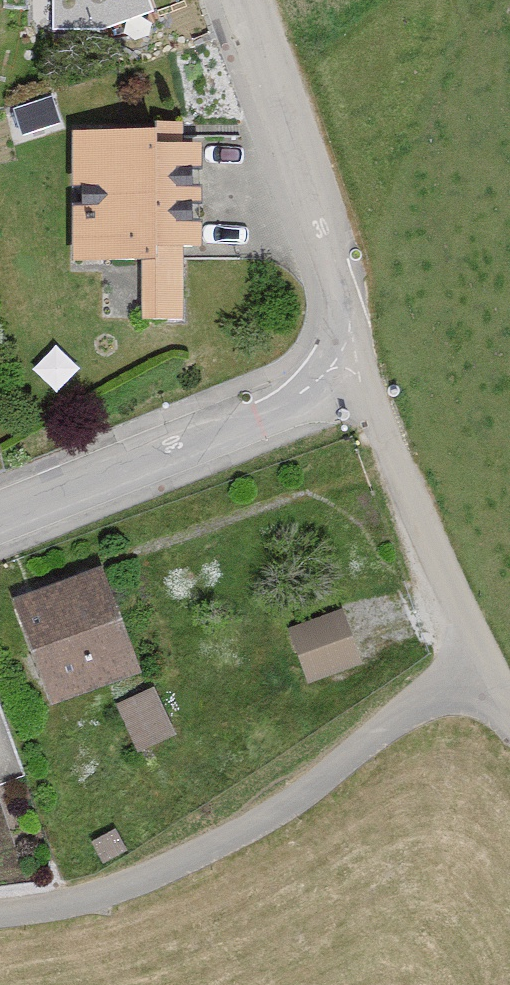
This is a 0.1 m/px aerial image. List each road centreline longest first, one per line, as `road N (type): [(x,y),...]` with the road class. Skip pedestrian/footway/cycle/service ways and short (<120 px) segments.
road 1 (track): [(499,650),(371,747),(204,850),(62,908),(0,915)]
road 2 (residential): [(0,524),(368,370)]
road 3 (residential): [(368,370),(240,0)]
road 4 (unclassified): [(509,678),(368,370)]

